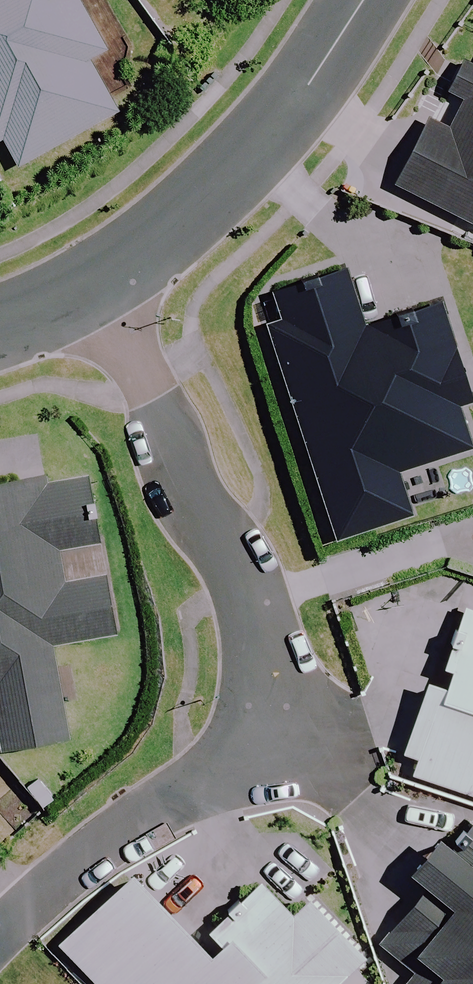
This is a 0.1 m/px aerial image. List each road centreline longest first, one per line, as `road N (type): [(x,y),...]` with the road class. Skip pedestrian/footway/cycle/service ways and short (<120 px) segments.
road 1 (residential): [(0,940),(91,866),(251,760),(270,713),(250,586),(172,456),(104,296)]
road 2 (residential): [(365,0),(305,93),(201,211),(104,296)]

